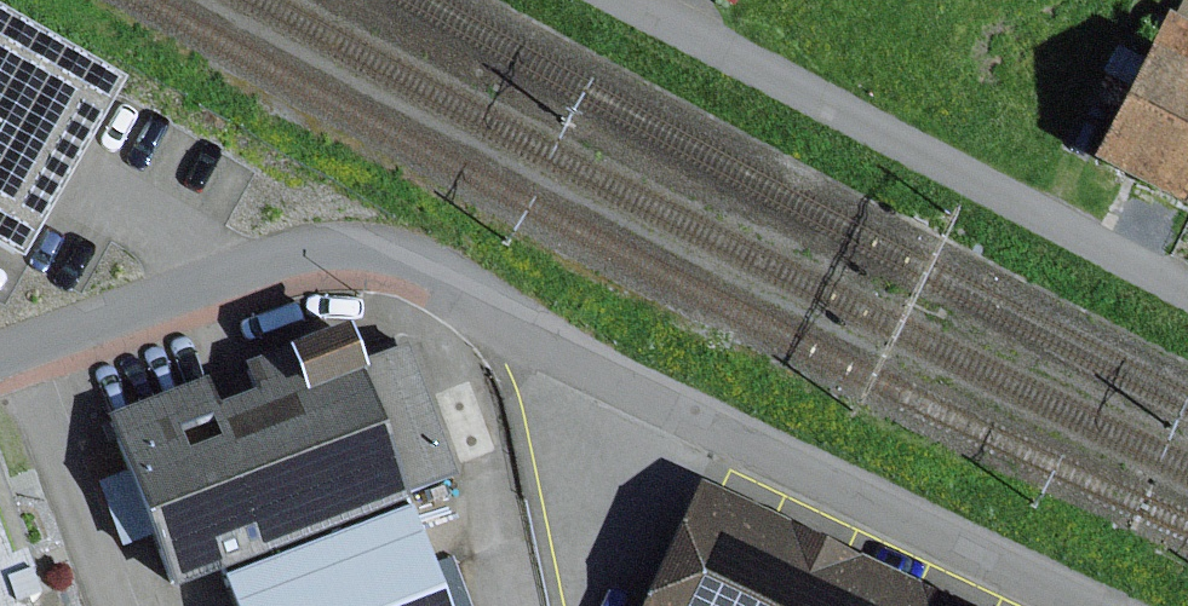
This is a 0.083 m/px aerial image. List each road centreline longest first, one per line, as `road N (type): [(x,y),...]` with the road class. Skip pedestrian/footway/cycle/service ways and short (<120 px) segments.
road 1 (residential): [(1088,605),(359,254),(296,257),(18,355)]
road 2 (unclassified): [(630,0),(1187,292)]
road 3 (residential): [(18,355),(106,605)]

